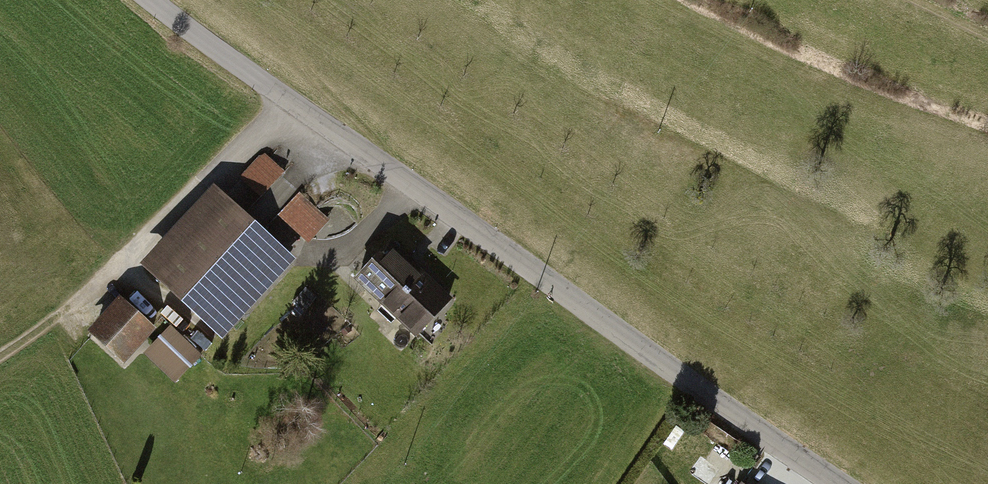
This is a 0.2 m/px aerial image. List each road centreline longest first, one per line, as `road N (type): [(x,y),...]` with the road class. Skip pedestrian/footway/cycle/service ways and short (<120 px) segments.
road 1 (tertiary): [(157,0),(537,275),(846,483)]

